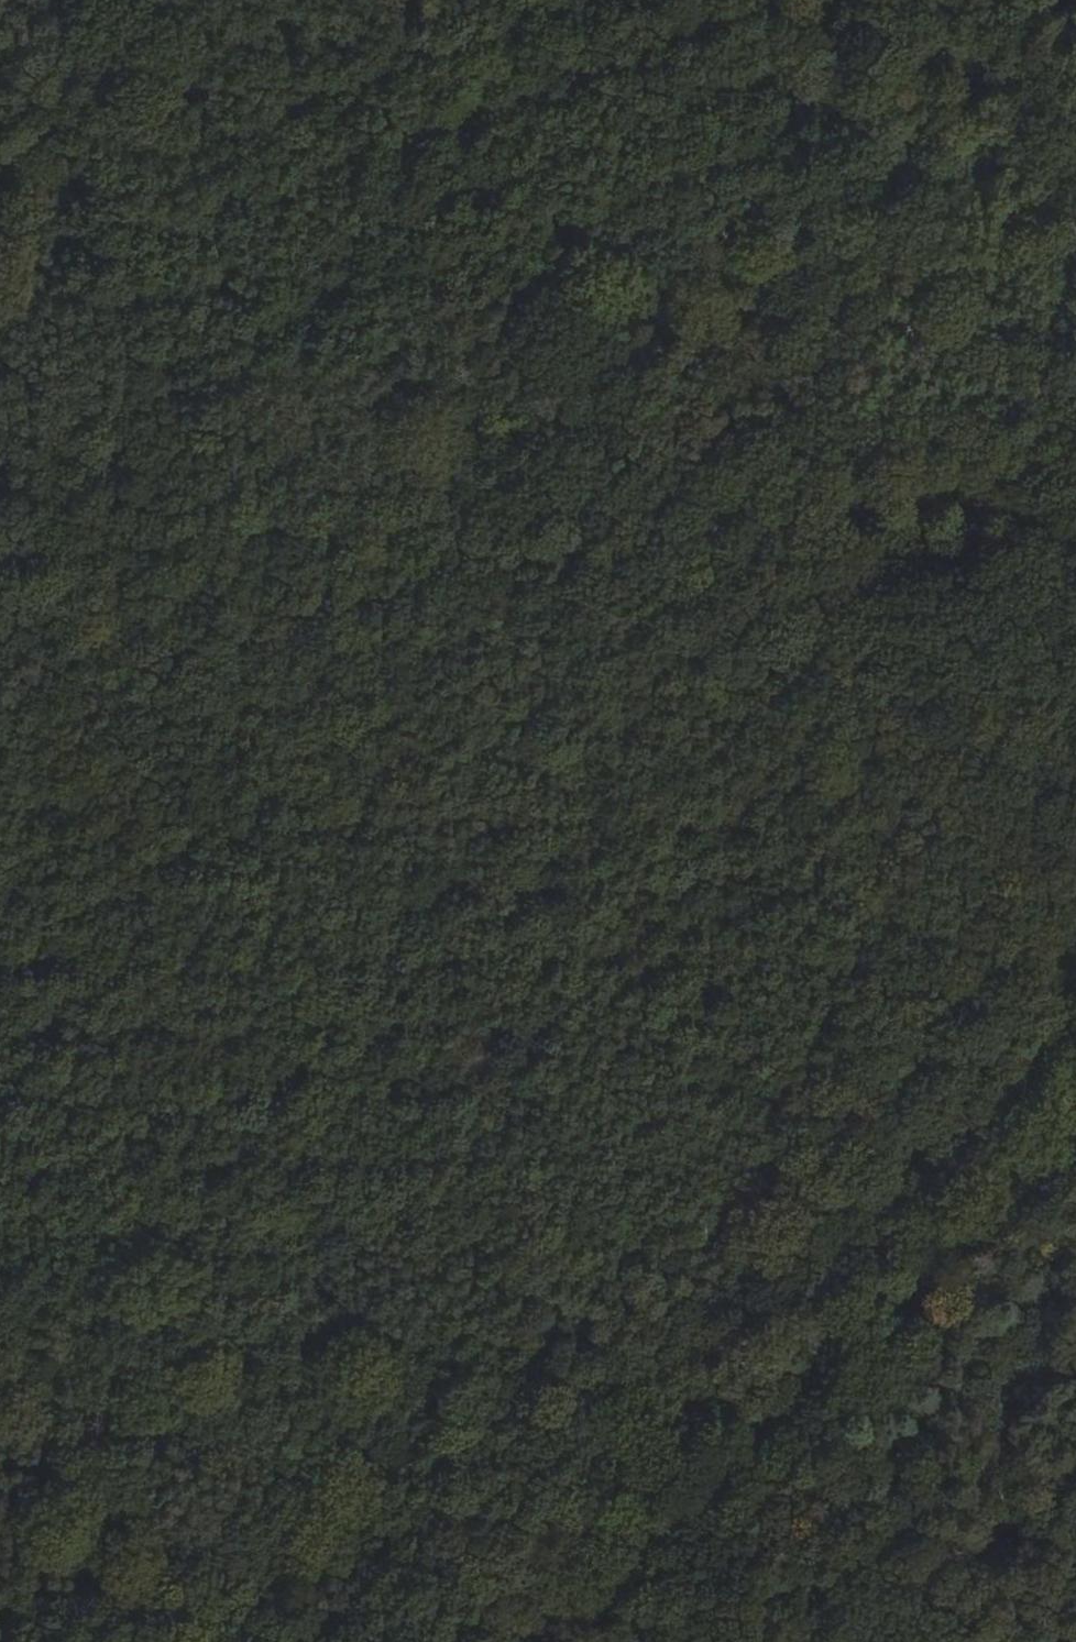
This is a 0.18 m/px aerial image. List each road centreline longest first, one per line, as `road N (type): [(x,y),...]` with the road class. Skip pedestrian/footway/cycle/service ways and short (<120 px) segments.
road 1 (track): [(576,1641),(1075,1129)]

